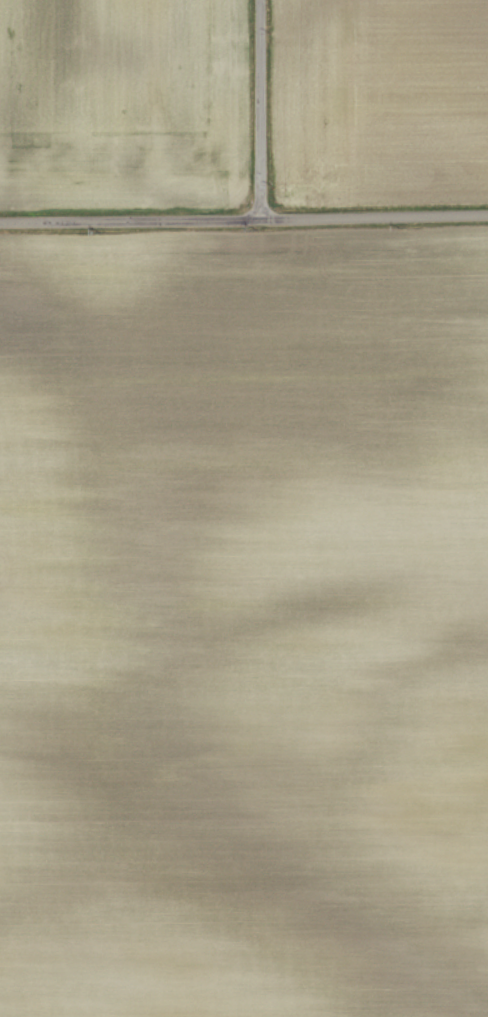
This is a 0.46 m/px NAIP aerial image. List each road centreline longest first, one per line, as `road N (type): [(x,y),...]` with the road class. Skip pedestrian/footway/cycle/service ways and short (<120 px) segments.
road 1 (residential): [(0,222),(487,216)]
road 2 (residential): [(261,219),(261,0)]

